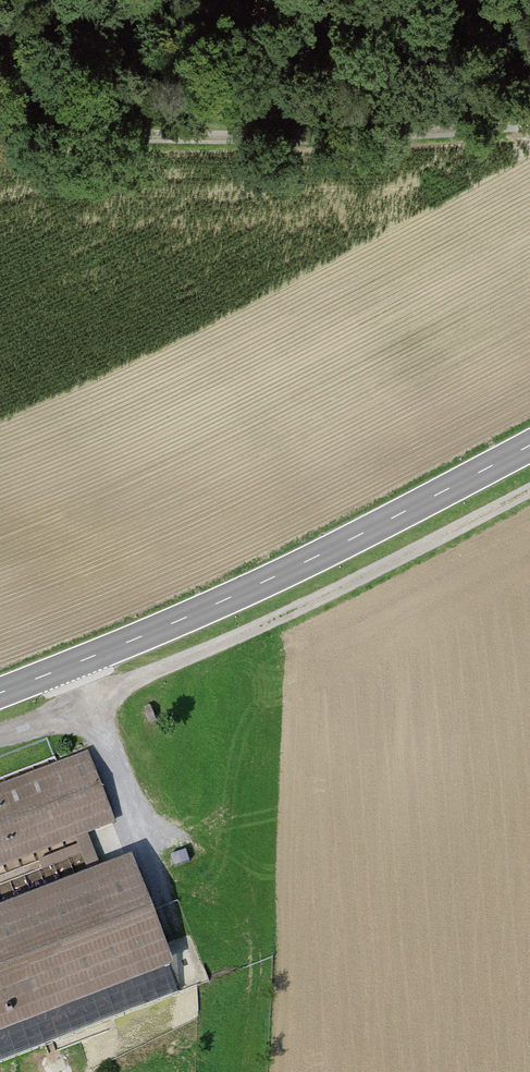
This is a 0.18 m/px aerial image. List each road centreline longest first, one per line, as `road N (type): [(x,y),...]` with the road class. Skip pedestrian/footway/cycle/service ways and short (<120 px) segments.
road 1 (primary): [(529,444),(213,606),(0,694)]
road 2 (track): [(0,740),(350,585),(529,490)]
road 3 (track): [(0,135),(222,138),(529,121)]
road 4 (track): [(155,880),(72,665)]

